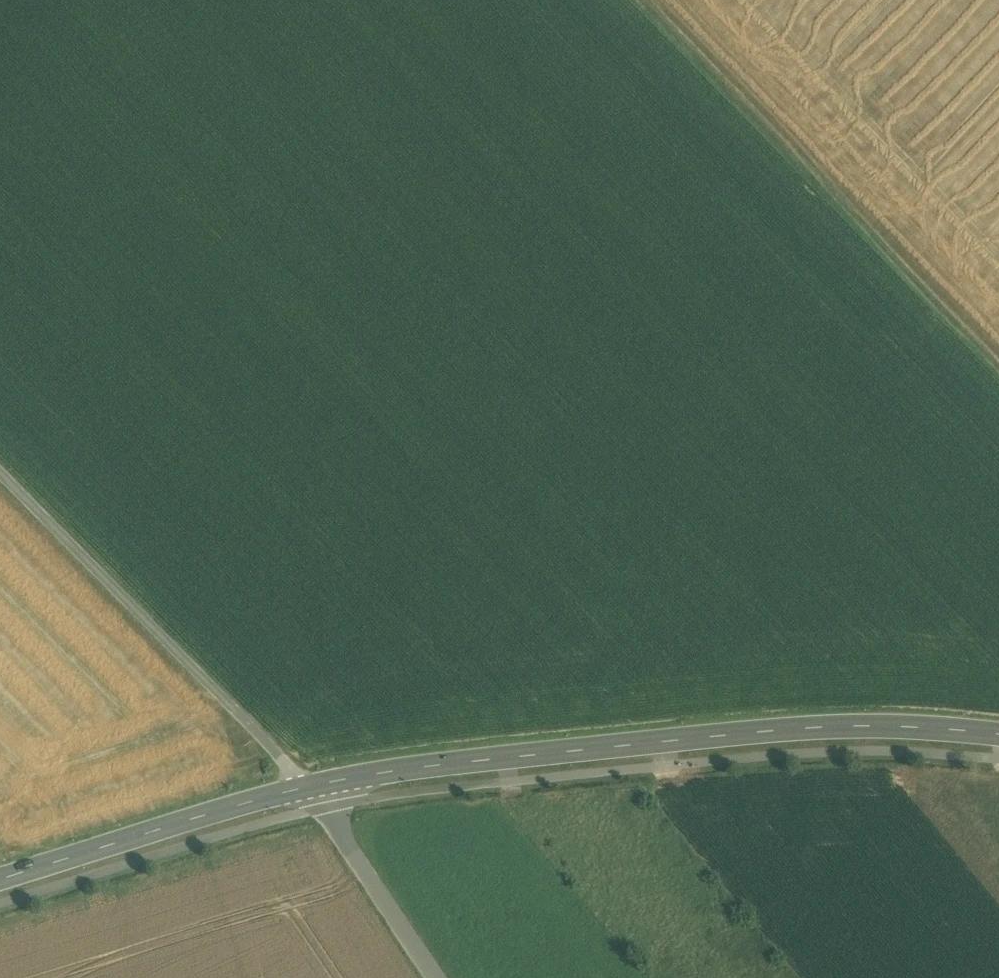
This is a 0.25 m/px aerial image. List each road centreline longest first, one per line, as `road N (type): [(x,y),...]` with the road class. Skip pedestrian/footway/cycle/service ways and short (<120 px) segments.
road 1 (secondary): [(311,788),(792,731),(998,735)]
road 2 (track): [(998,364),(648,0)]
road 3 (track): [(311,788),(0,468)]
road 4 (secondary): [(0,880),(311,788)]
road 5 (unclassified): [(311,788),(437,977)]

